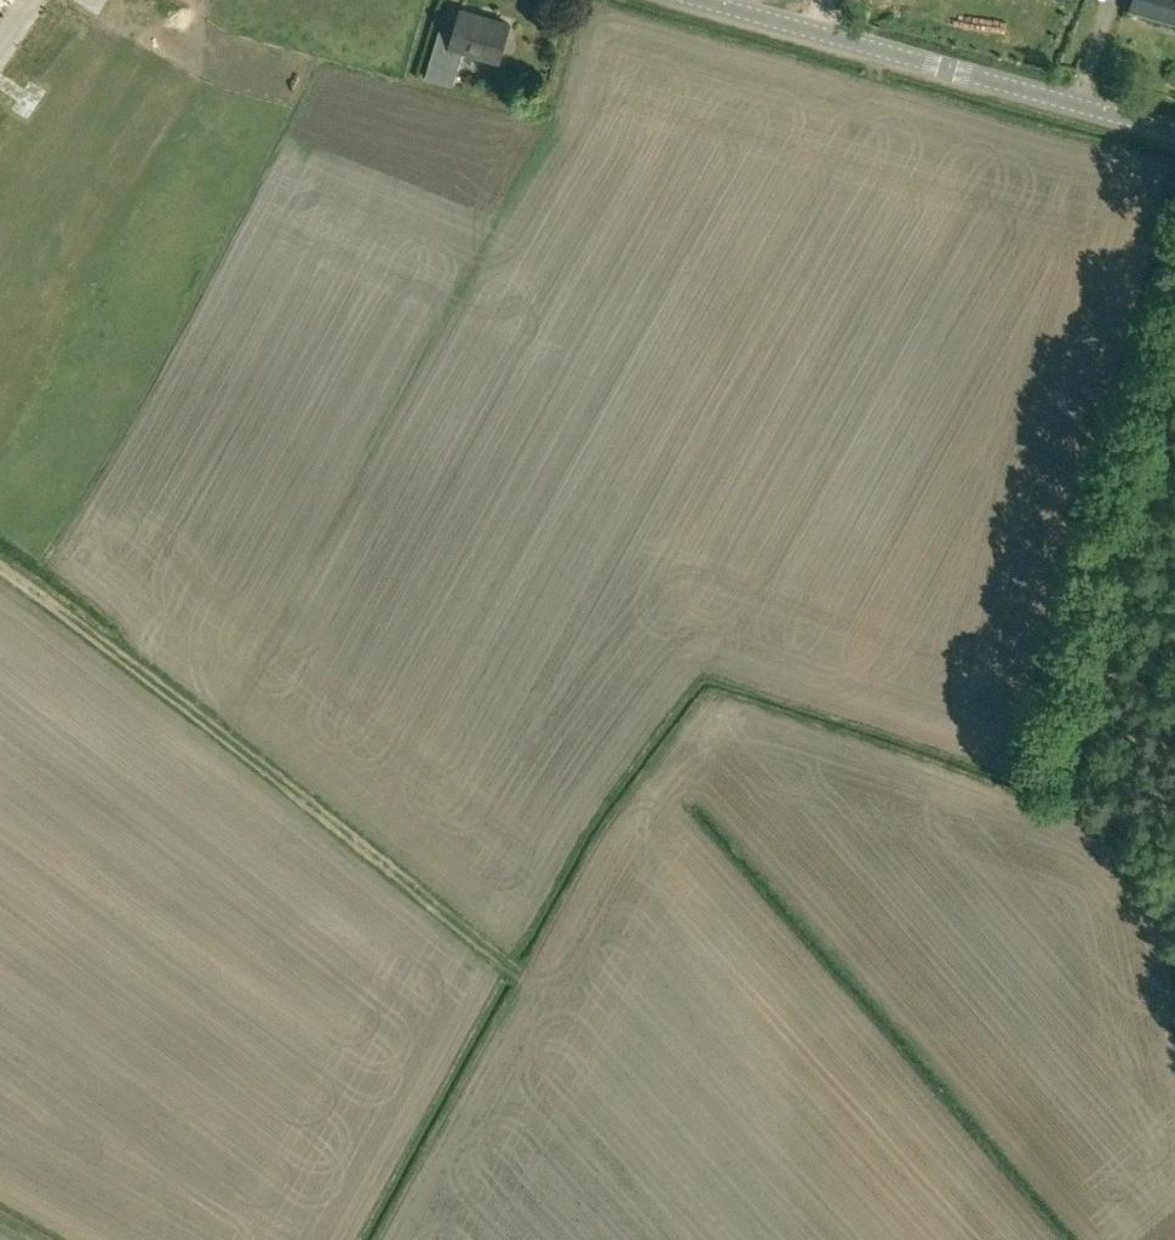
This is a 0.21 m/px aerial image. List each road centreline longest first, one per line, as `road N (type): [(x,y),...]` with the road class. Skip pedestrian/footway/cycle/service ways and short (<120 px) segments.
road 1 (tertiary): [(1174,133),(694,0)]

